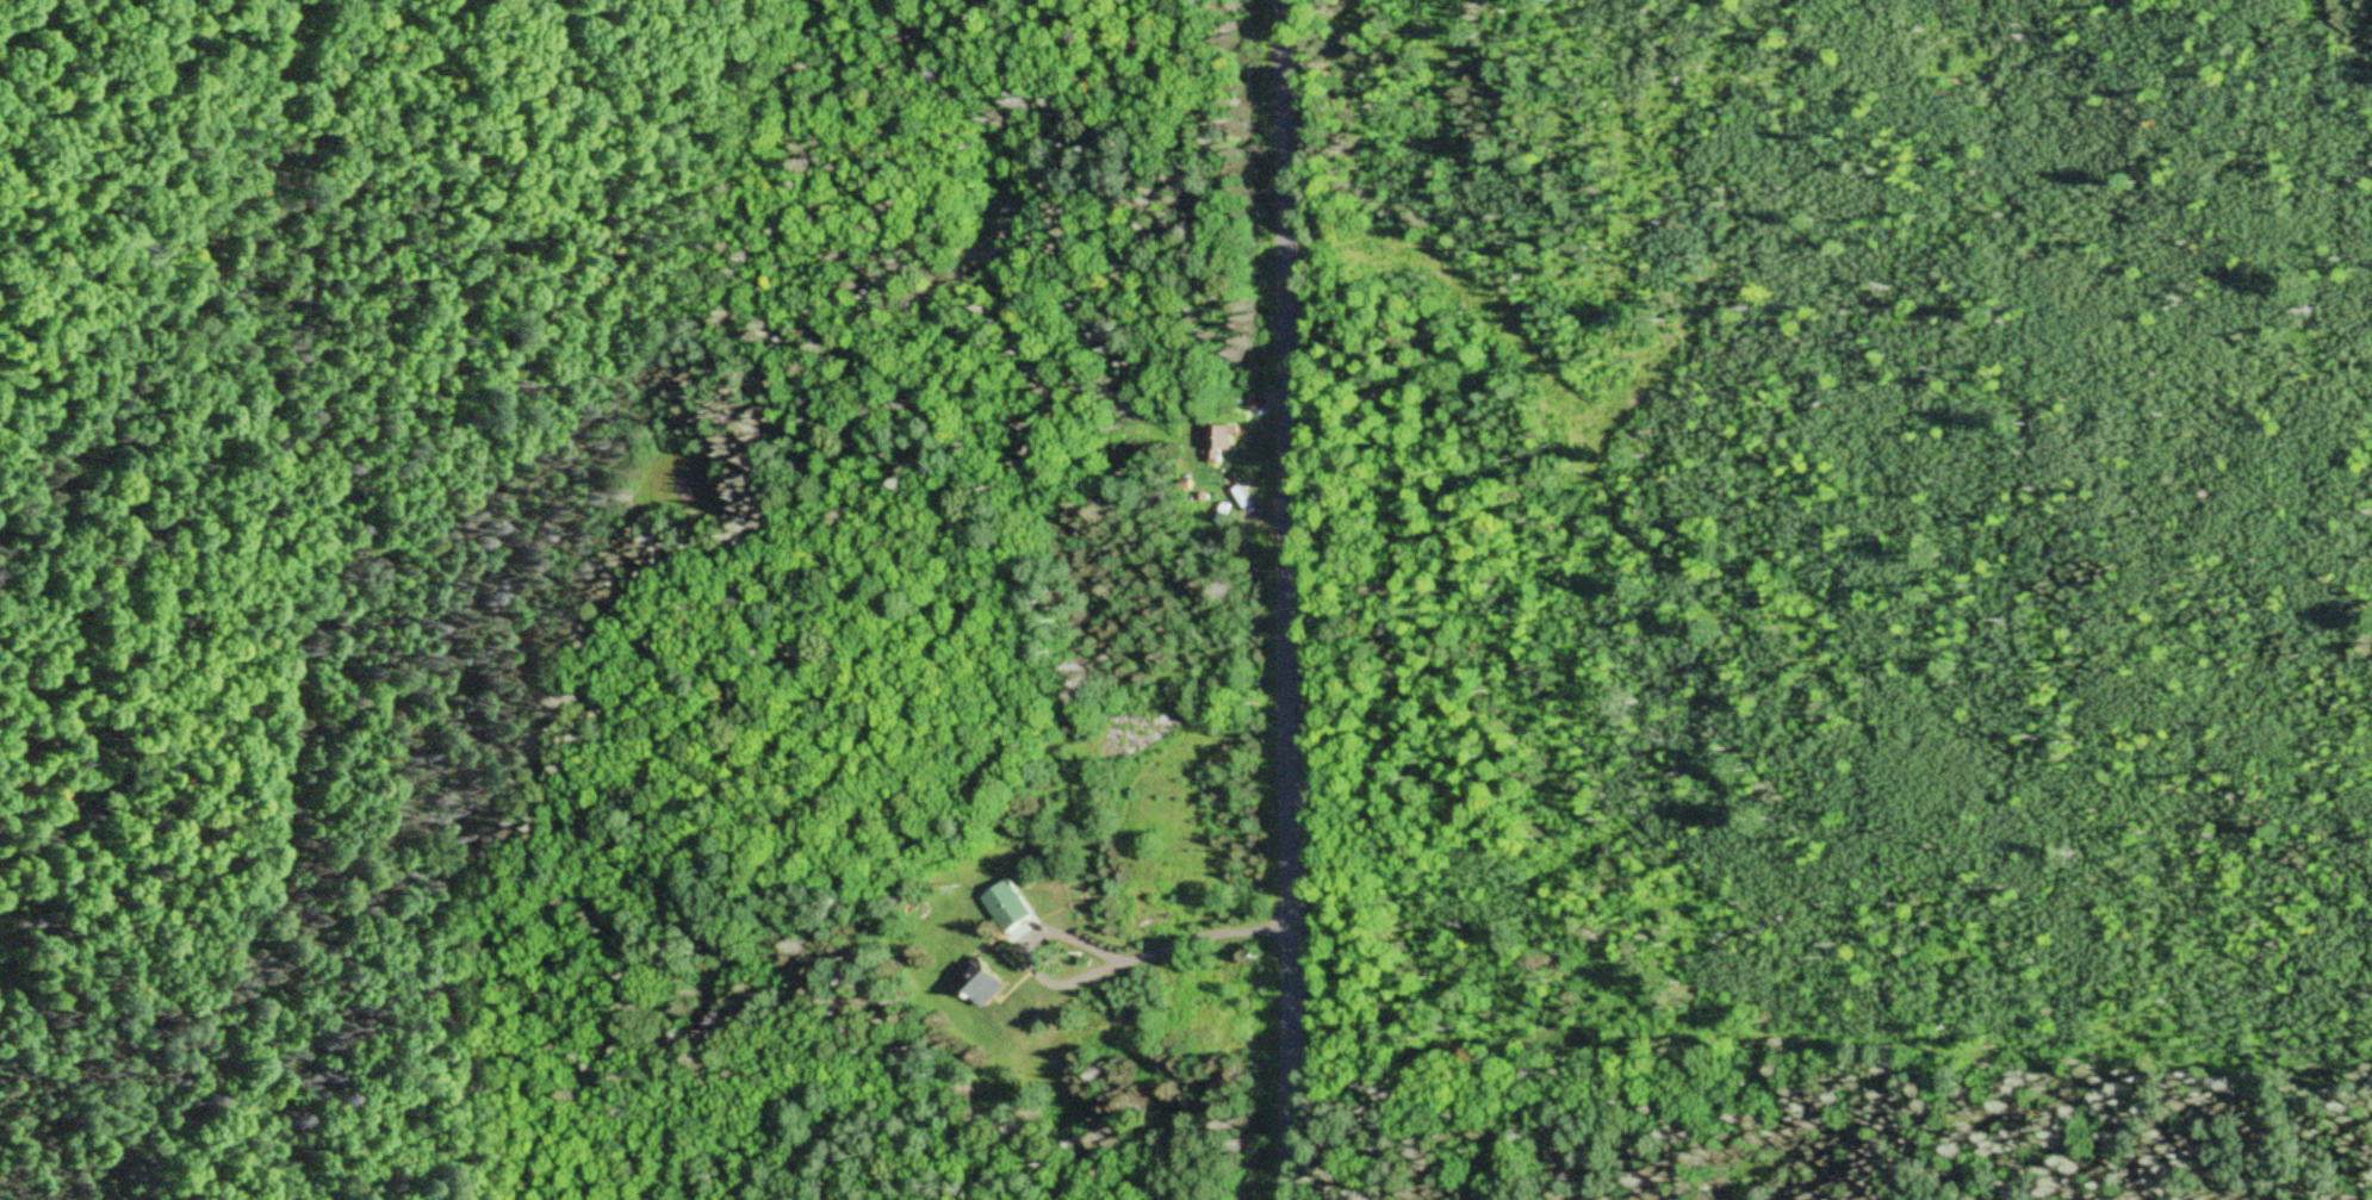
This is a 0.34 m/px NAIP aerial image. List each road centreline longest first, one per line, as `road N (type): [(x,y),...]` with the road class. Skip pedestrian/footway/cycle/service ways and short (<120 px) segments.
road 1 (residential): [(1303,1199),(1308,0)]

